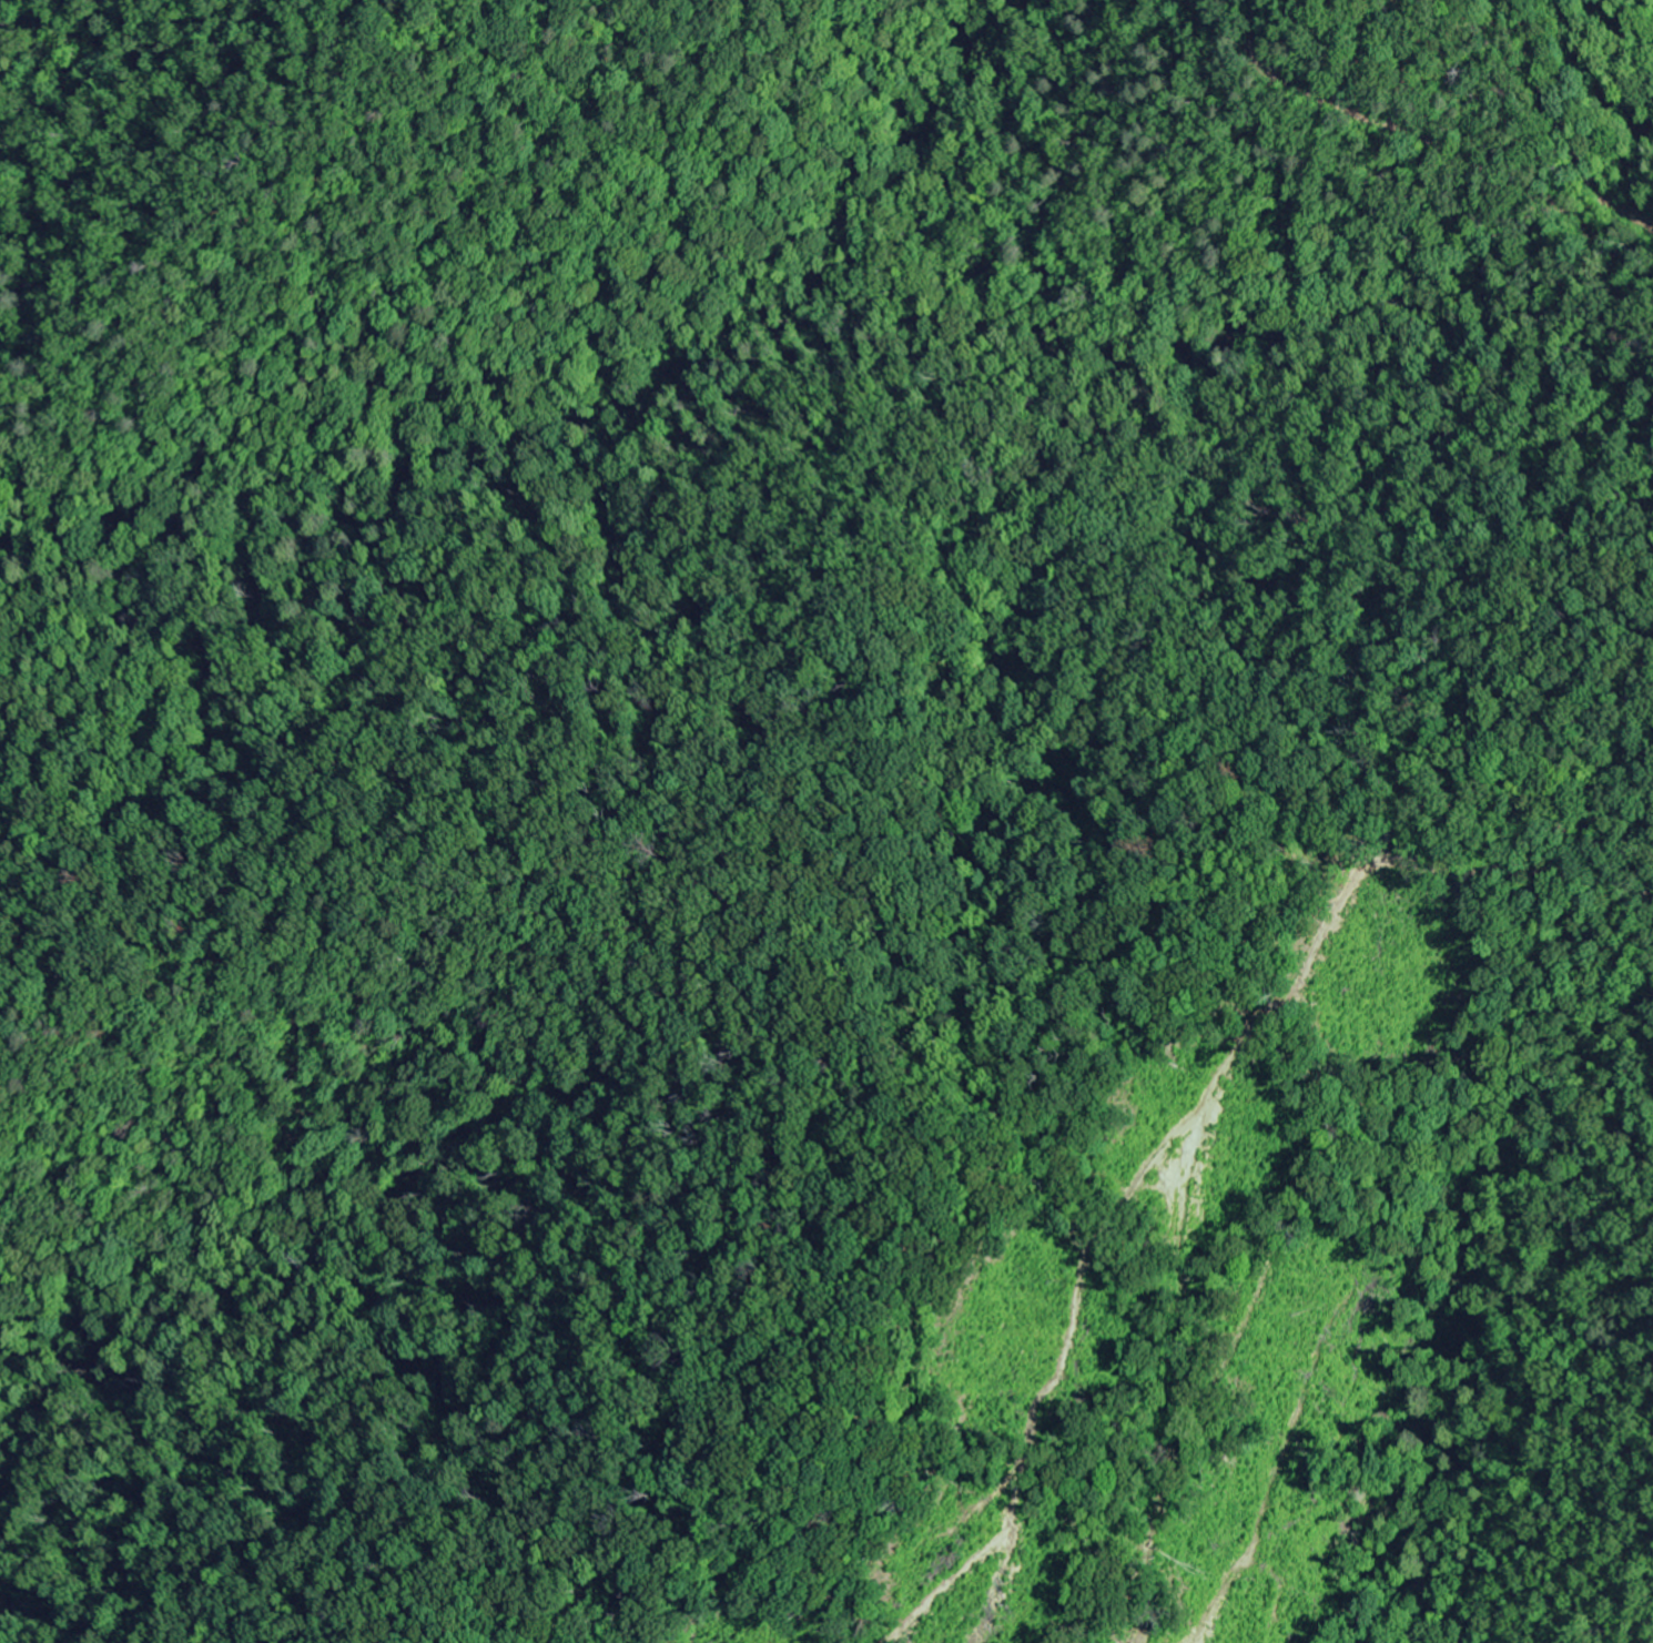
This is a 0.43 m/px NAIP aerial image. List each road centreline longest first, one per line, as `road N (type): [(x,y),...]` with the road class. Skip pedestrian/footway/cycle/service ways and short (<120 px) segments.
road 1 (track): [(1652,1114),(1514,1017),(1508,987),(1353,844),(1366,754),(1502,540),(1531,456),(1525,391),(1472,235),(1401,176),(1240,99),(1225,0)]

